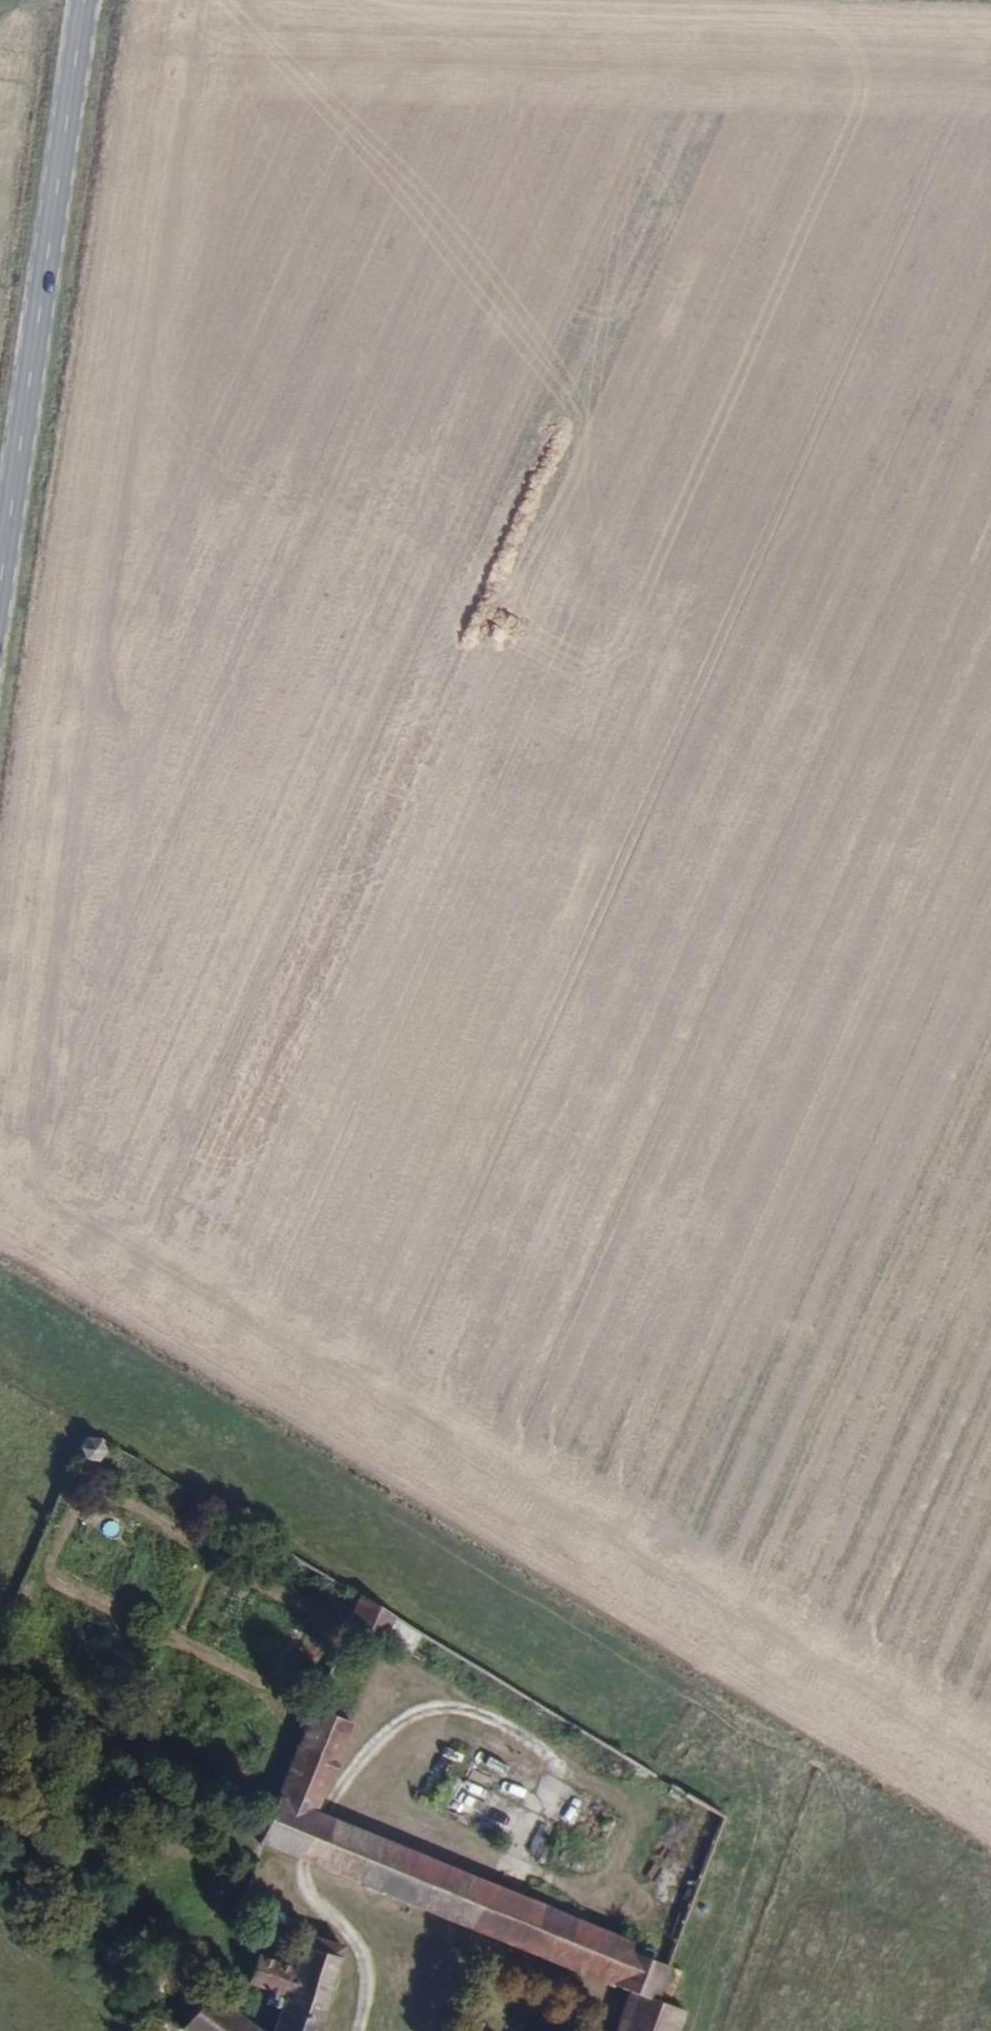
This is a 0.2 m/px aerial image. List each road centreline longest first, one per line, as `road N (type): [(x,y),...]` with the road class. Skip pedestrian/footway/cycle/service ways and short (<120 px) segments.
road 1 (secondary): [(90,0),(0,611)]

